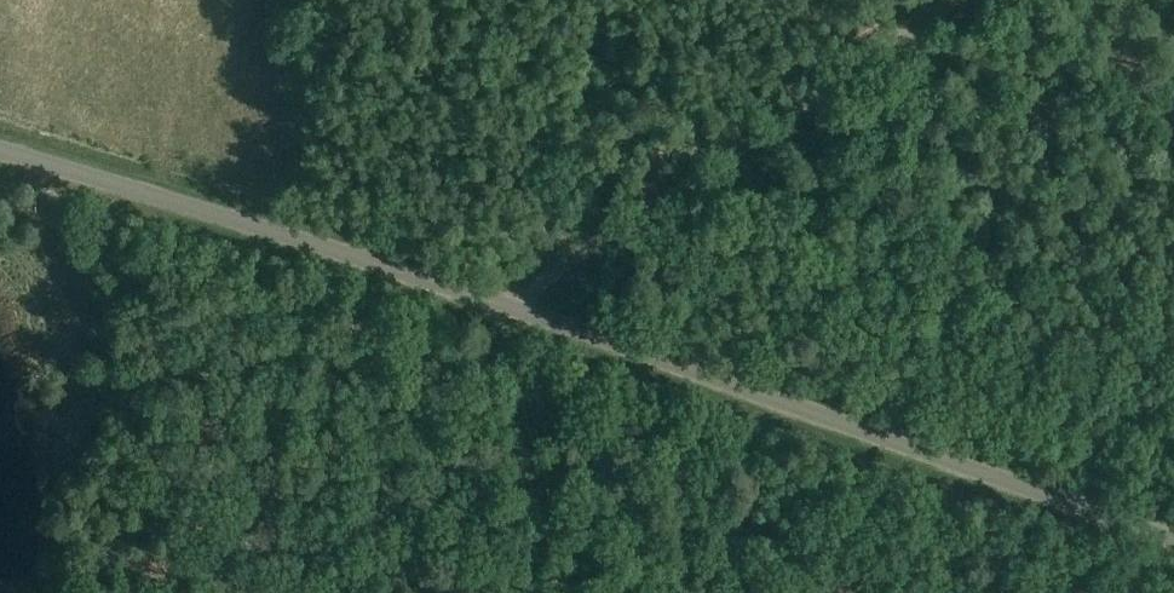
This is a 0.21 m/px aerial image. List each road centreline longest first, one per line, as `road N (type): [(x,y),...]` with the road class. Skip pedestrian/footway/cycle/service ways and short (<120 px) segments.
road 1 (unclassified): [(1173,539),(615,343),(0,149)]
road 2 (track): [(519,312),(547,275),(956,0)]
road 3 (track): [(519,312),(518,352),(537,405),(561,592)]
road 4 (track): [(537,405),(734,592)]

